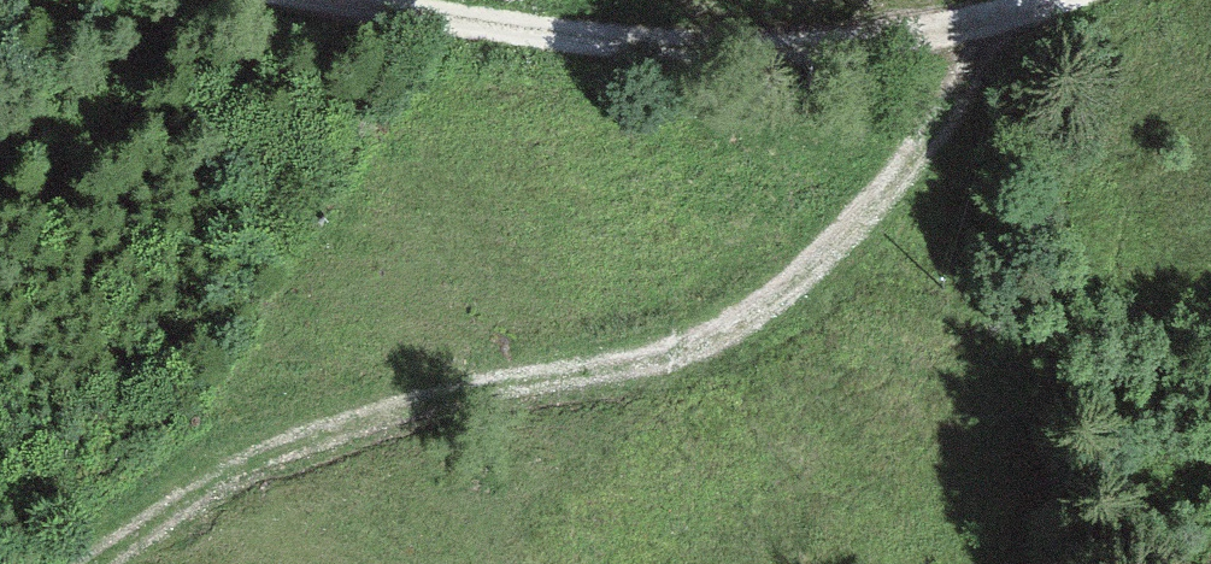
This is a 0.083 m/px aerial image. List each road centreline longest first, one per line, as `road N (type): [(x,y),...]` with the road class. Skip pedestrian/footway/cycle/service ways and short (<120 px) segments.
road 1 (track): [(978,28),(936,141),(842,258),(716,339),(349,413),(141,519),(78,563)]
road 2 (track): [(395,0),(571,25),(782,42),(922,40),(978,28)]

